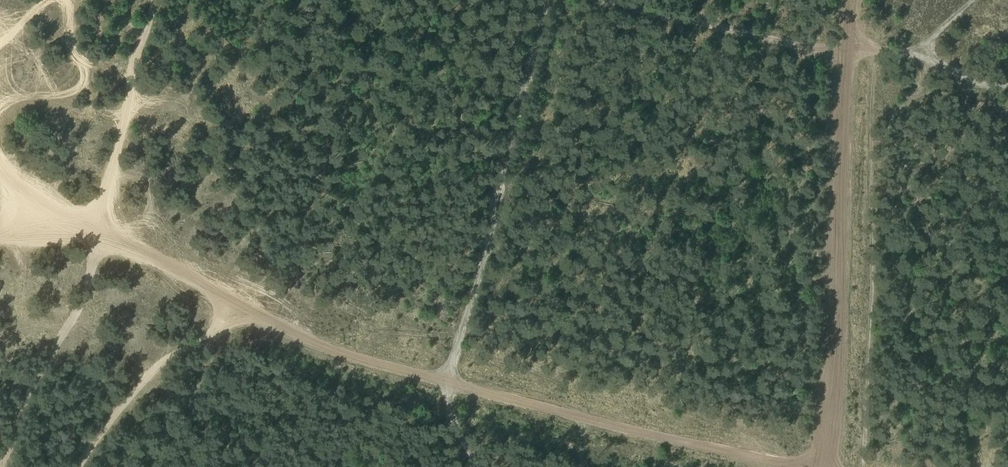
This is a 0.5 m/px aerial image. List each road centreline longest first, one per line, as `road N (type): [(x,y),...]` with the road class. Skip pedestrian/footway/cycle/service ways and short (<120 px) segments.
road 1 (track): [(155,0),(112,145),(112,243),(253,317),(182,350),(139,383),(73,466)]
road 2 (track): [(253,317),(446,385),(790,466)]
road 3 (track): [(827,466),(853,0)]
road 4 (track): [(541,0),(446,385)]
road 5 (track): [(877,52),(830,52),(611,0)]

